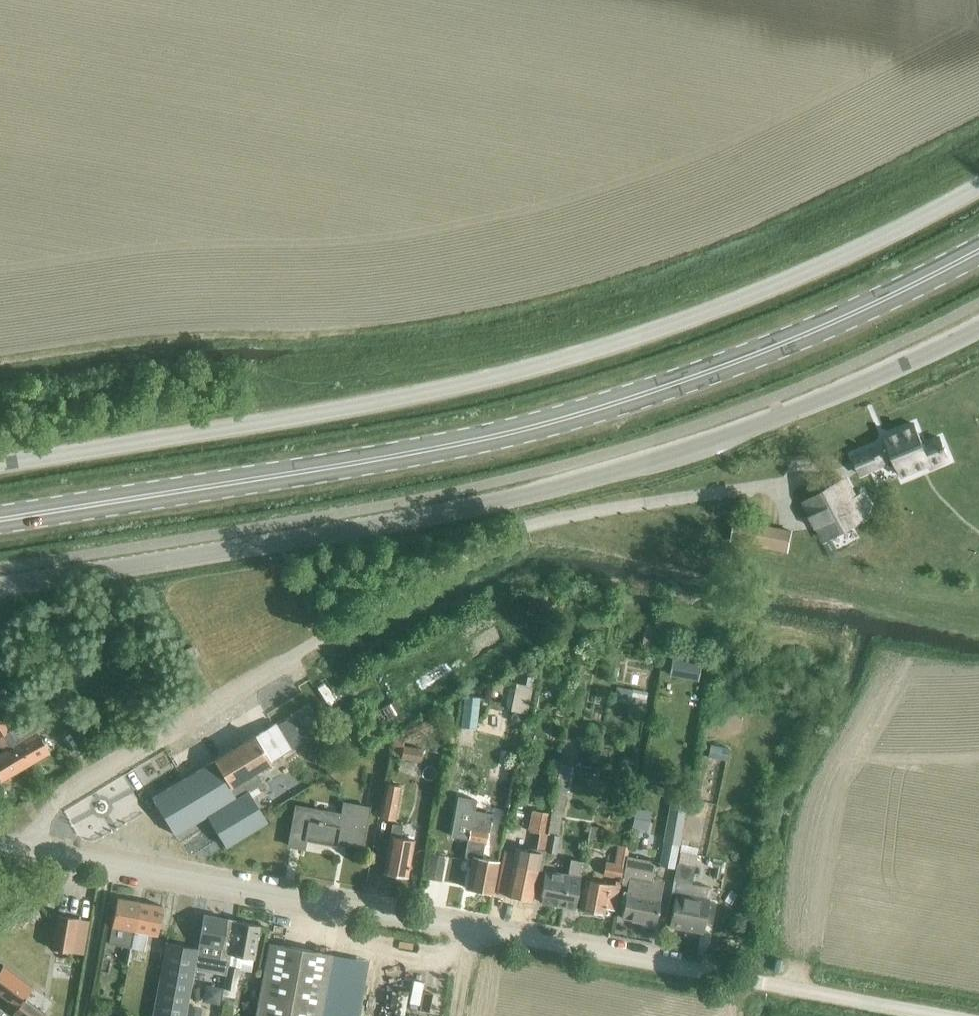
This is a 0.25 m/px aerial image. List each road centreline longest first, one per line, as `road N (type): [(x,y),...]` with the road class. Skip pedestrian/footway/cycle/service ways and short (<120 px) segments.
road 1 (unclassified): [(0,468),(510,380),(756,302),(978,192)]
road 2 (primary): [(0,520),(552,423),(753,357),(978,253)]
road 3 (unclassified): [(0,586),(476,510),(644,462),(978,332)]
road 4 (residential): [(762,984),(35,850)]
road 5 (residential): [(35,850),(39,827),(64,793),(526,526)]
road 6 (unclassified): [(941,1015),(762,984)]

